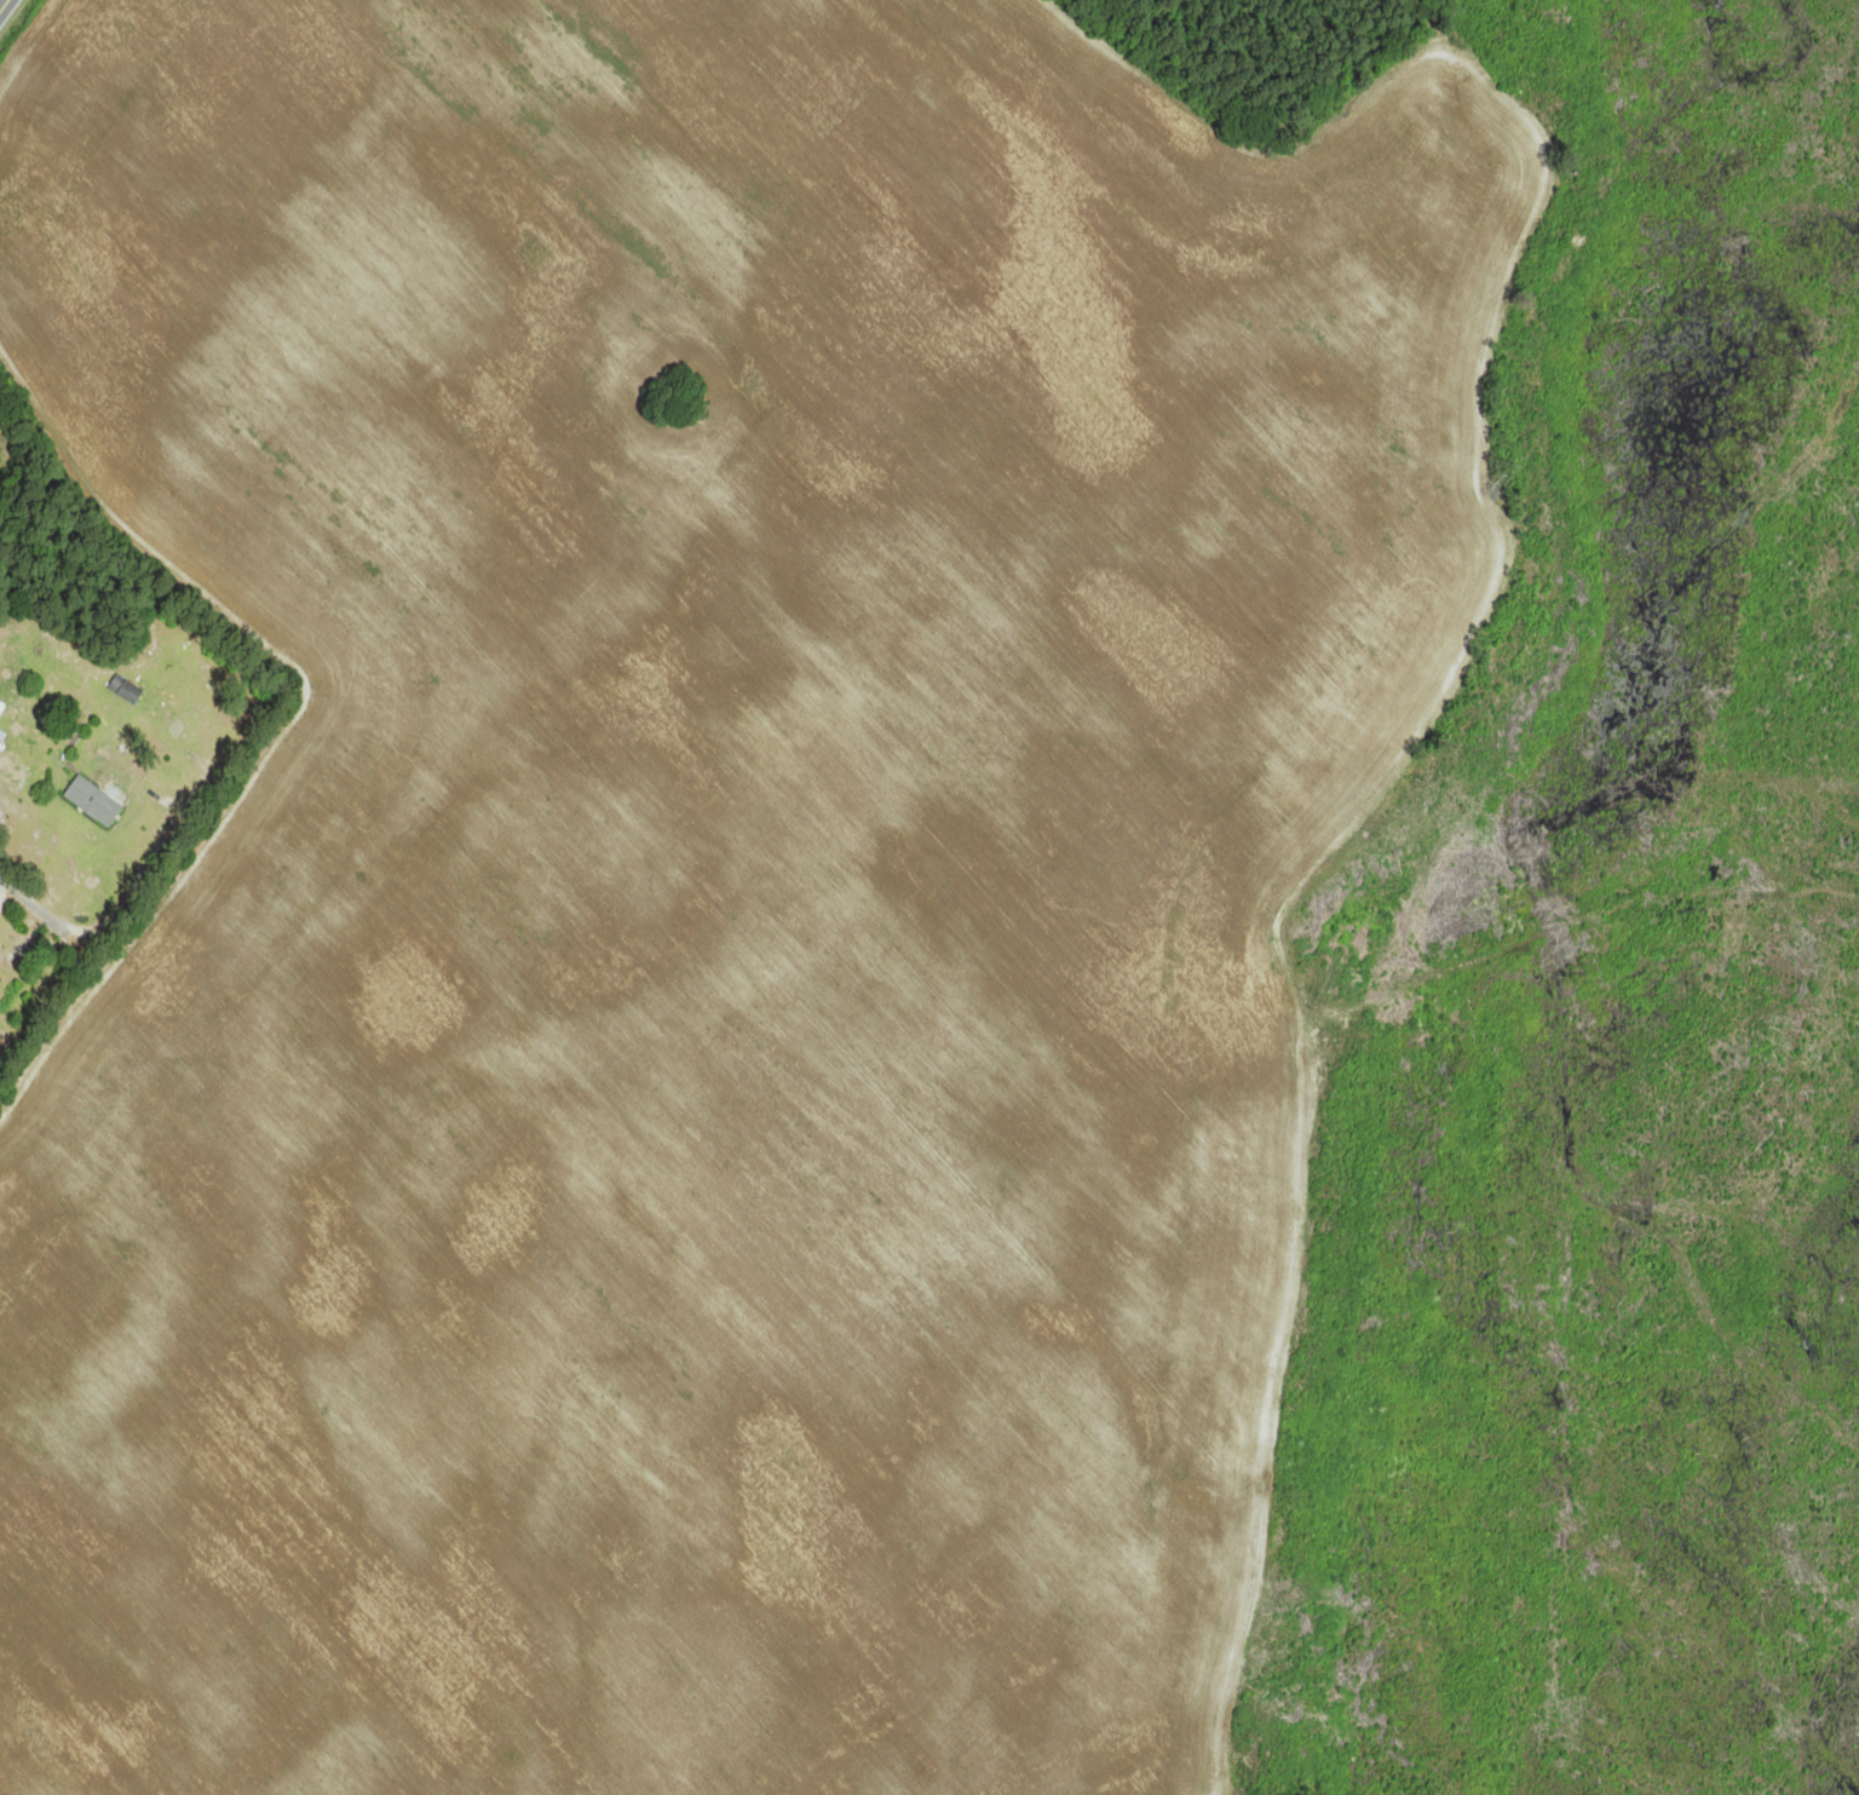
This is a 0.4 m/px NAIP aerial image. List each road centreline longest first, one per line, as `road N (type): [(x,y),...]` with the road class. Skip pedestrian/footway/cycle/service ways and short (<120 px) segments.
road 1 (residential): [(0,882),(69,930),(113,920)]

